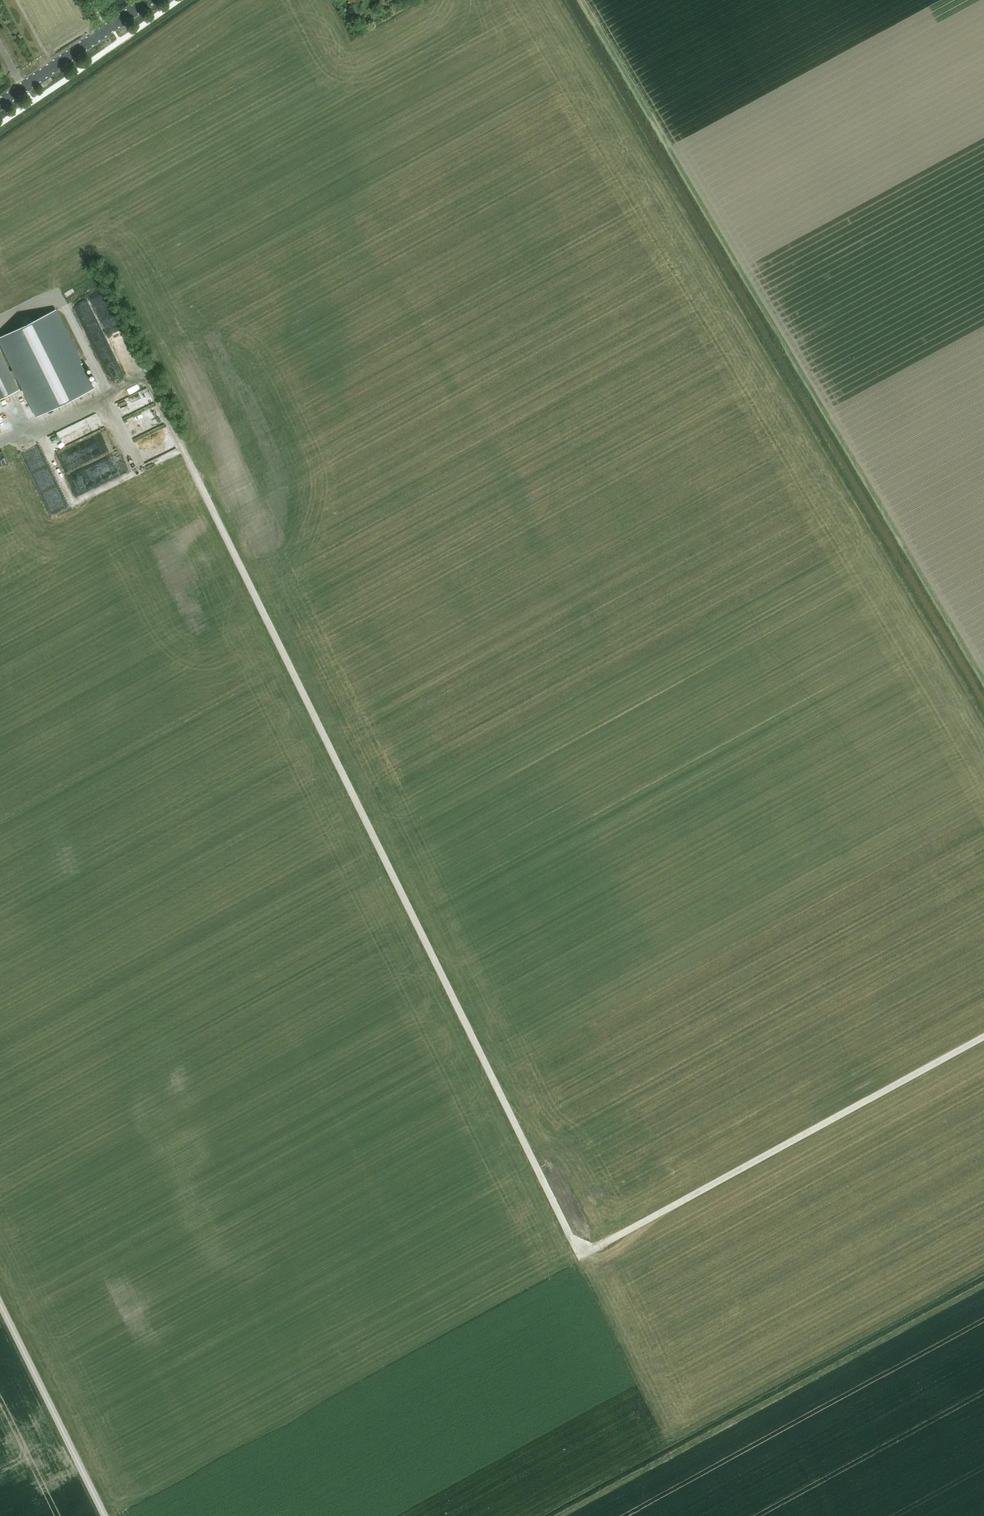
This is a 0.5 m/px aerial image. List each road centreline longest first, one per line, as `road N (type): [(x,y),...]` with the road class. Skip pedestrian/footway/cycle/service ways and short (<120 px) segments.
road 1 (unclassified): [(105,1515),(0,1302)]
road 2 (secondary): [(0,106),(150,0)]

